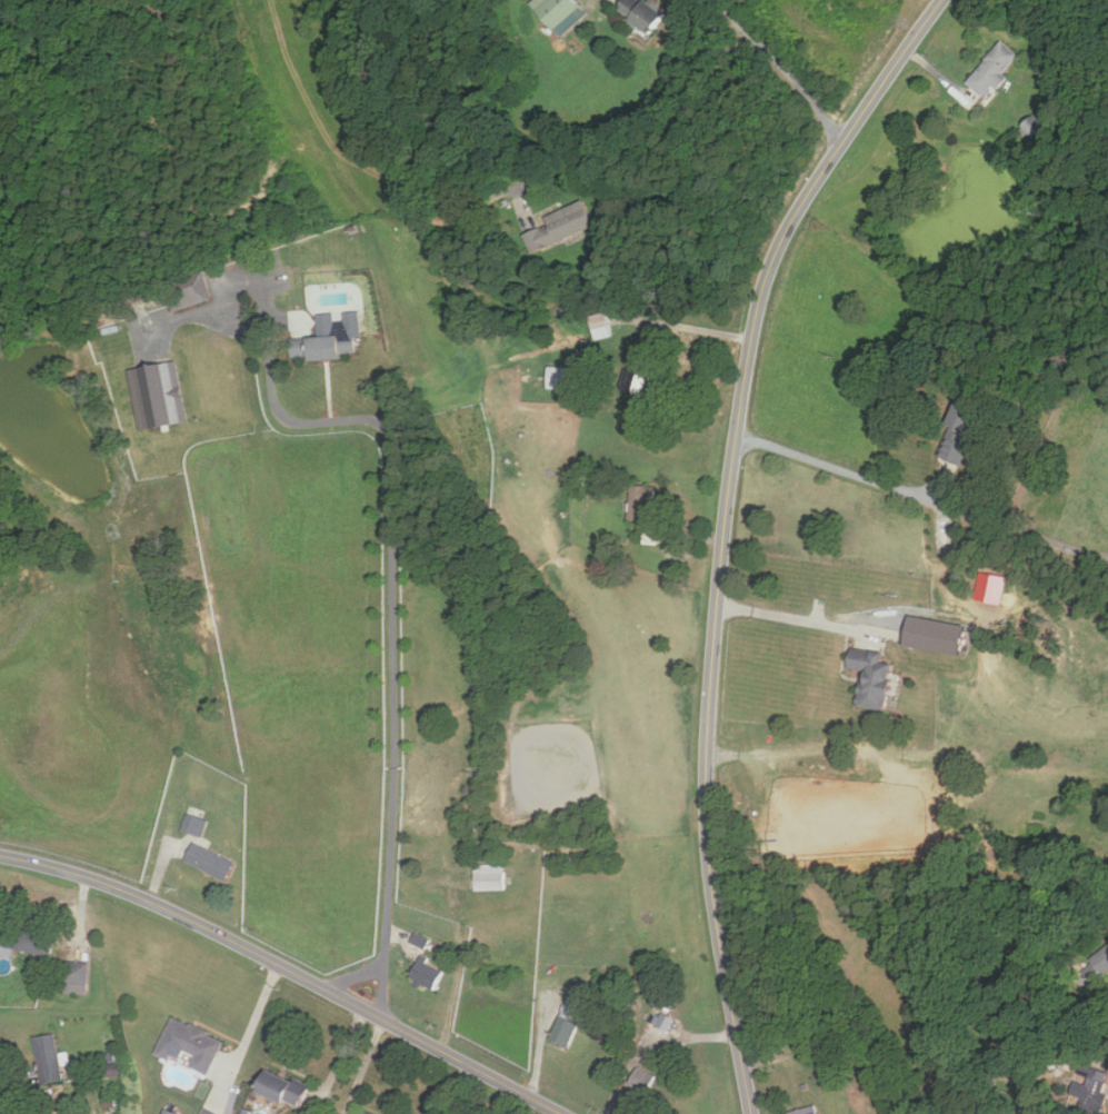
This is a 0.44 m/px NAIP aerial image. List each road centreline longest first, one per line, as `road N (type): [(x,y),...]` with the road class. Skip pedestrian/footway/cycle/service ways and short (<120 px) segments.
road 1 (tertiary): [(752,1113),(718,924),(707,803),(725,530),(745,381),(782,240),(942,0)]
road 2 (tertiary): [(0,856),(92,878),(204,926),(563,1113)]

